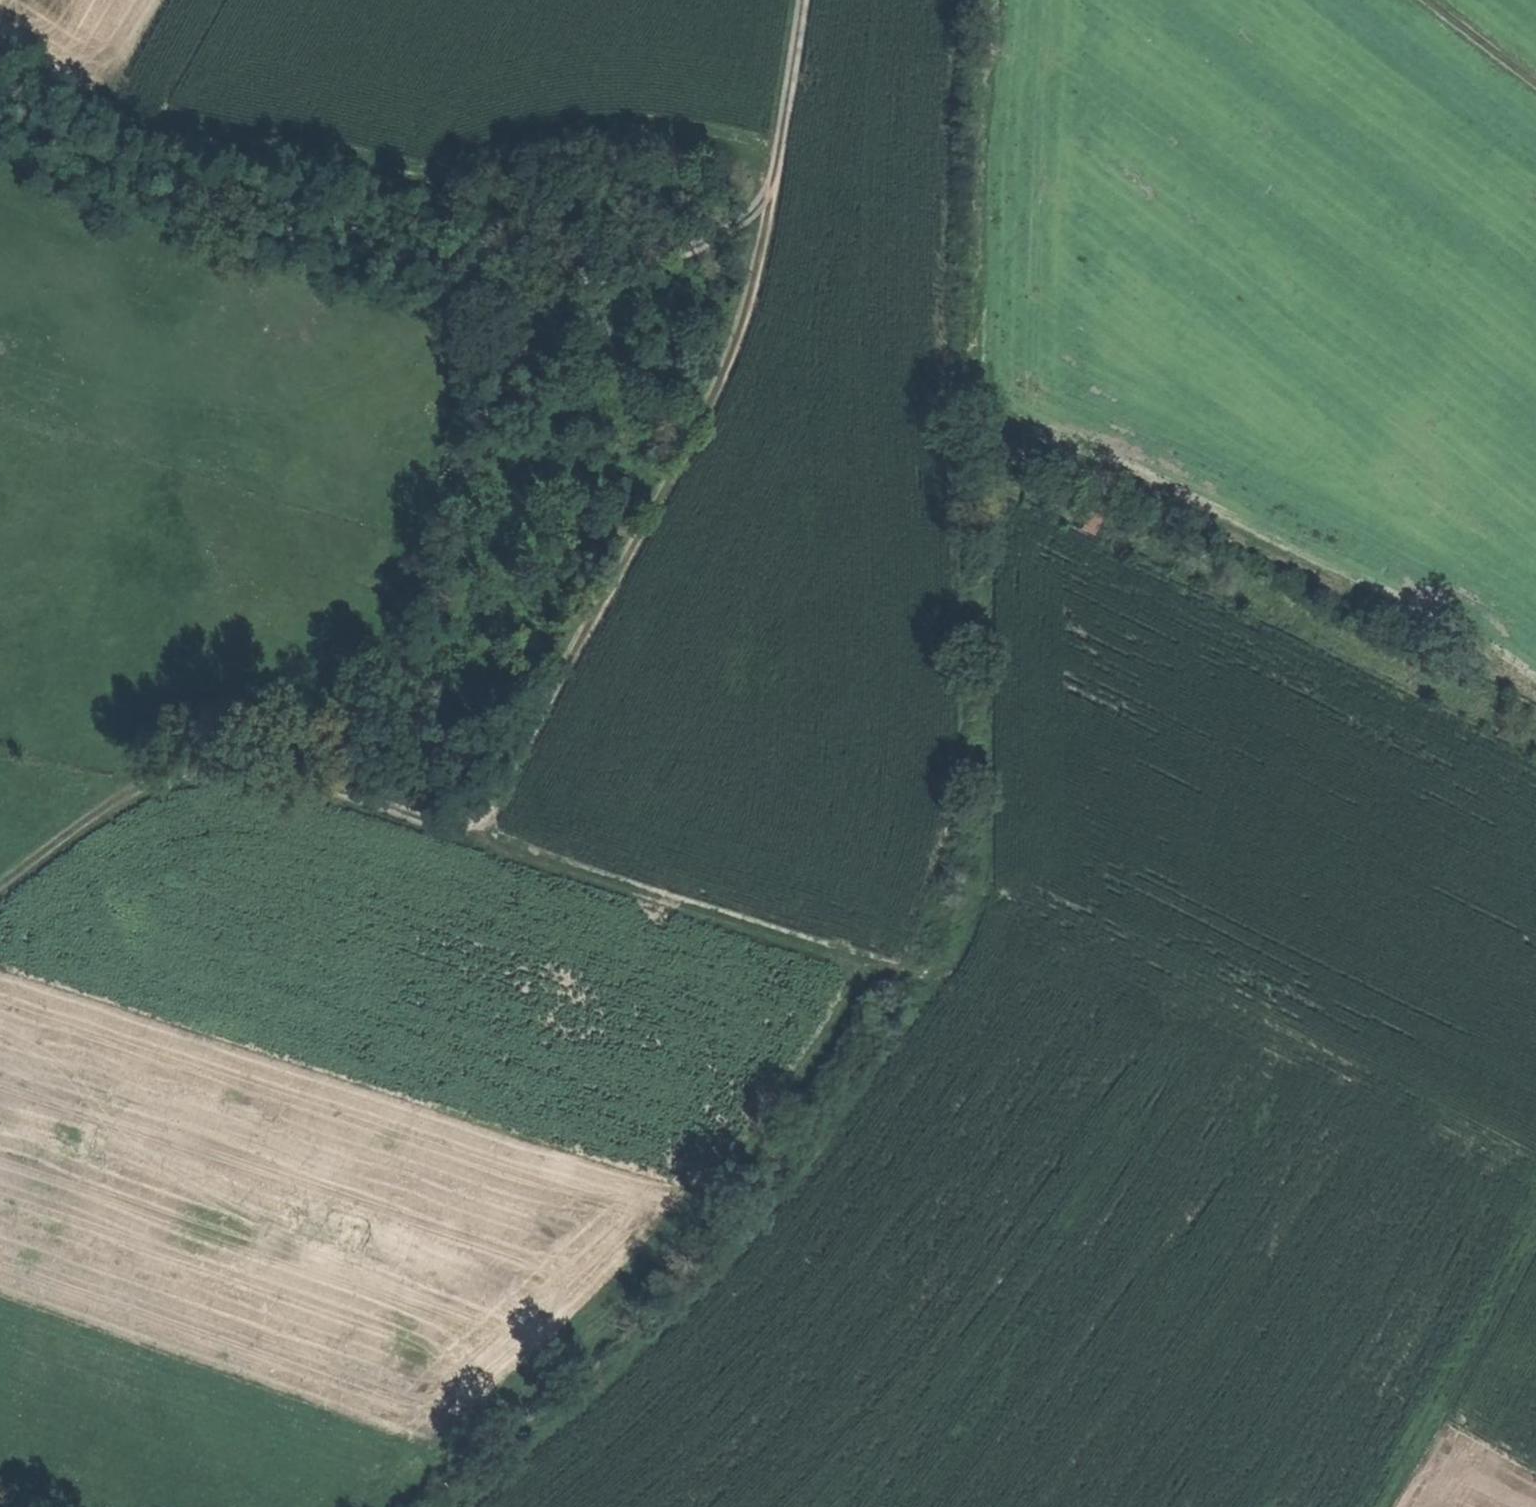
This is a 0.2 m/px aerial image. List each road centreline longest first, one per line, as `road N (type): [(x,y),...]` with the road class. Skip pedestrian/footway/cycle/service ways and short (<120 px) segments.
road 1 (track): [(887,973),(466,833),(441,833),(239,770),(159,777),(0,888)]
road 2 (track): [(804,0),(756,279),(718,395),(499,807),(466,833)]
road 3 (track): [(139,1506),(0,1463)]
road 4 (track): [(1422,0),(1535,87)]

